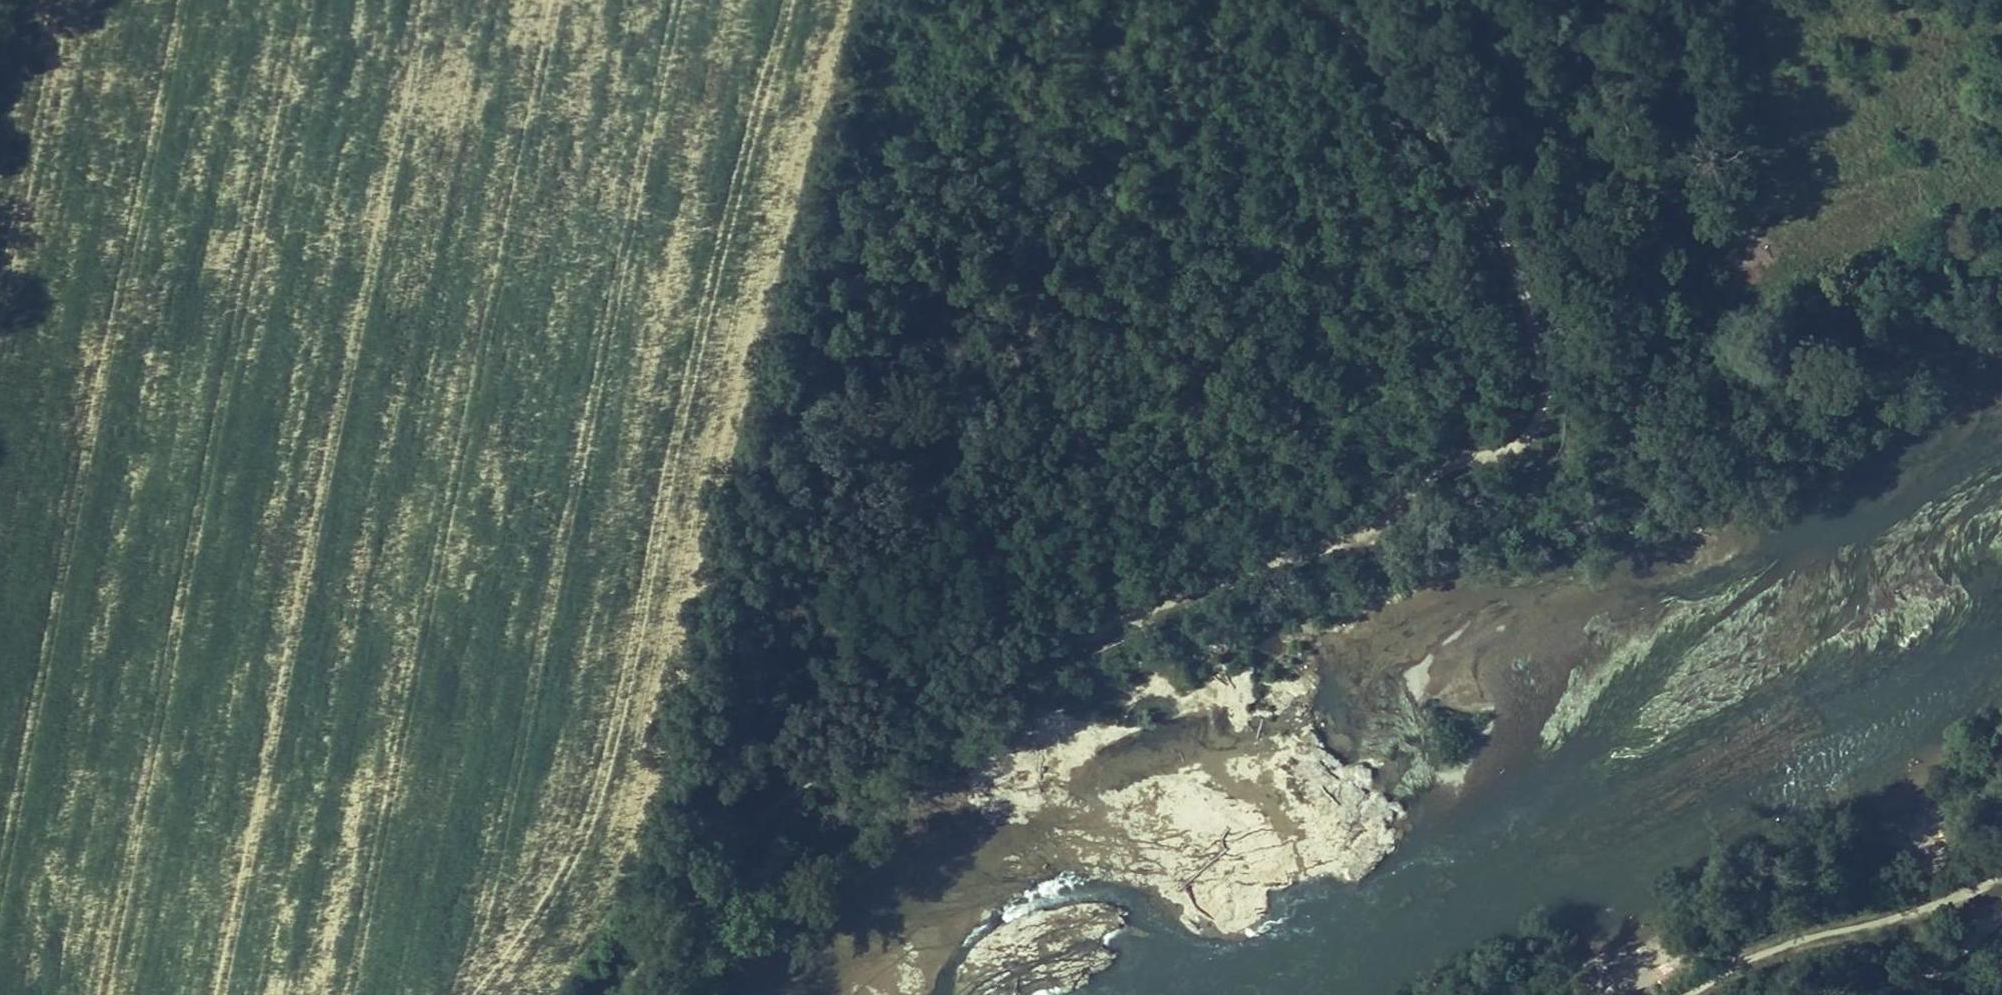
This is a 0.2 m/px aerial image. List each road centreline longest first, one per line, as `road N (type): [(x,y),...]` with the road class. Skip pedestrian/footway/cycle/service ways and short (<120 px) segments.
road 1 (track): [(1312,0),(1478,201),(1543,359),(1538,422)]
road 2 (track): [(1906,994),(2001,906)]

